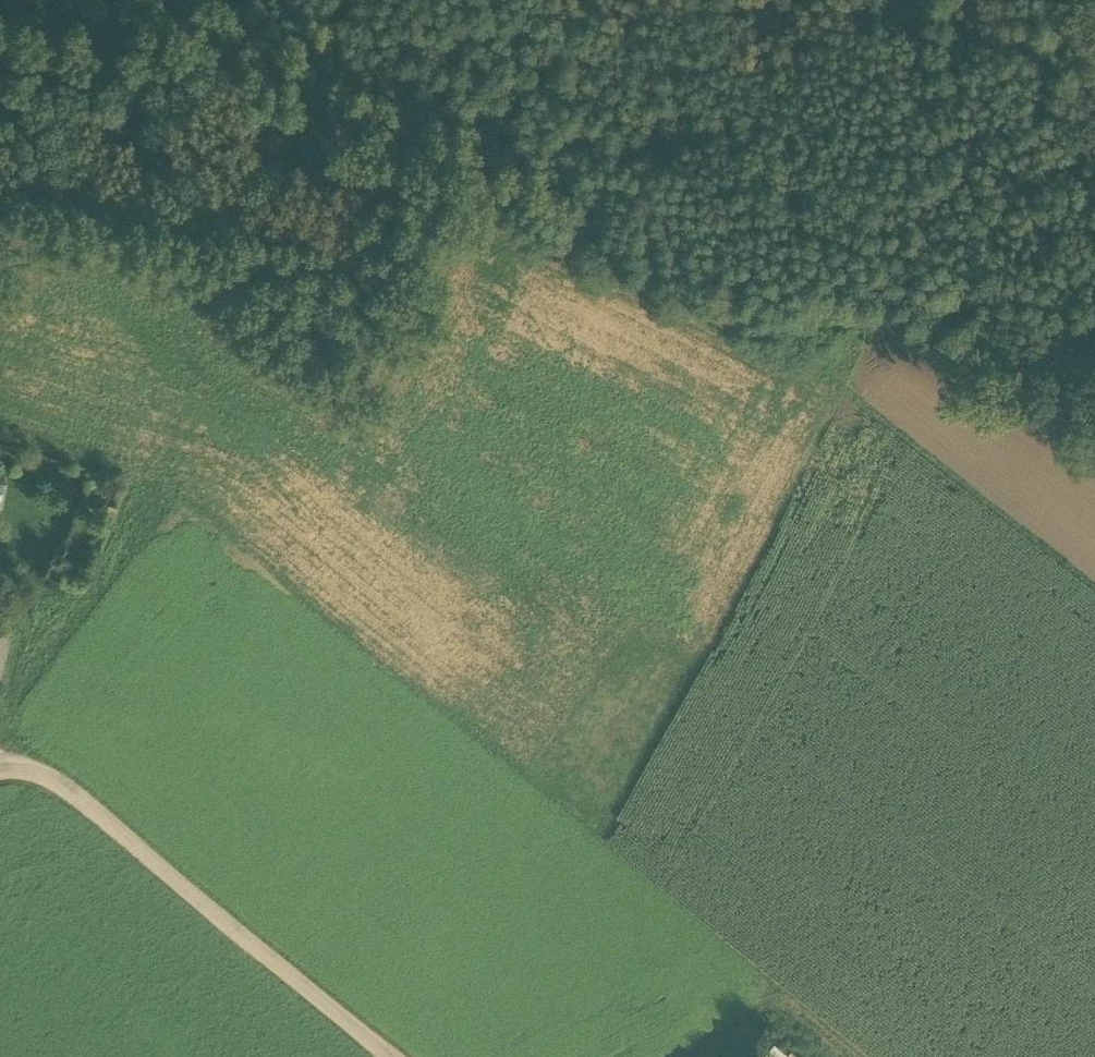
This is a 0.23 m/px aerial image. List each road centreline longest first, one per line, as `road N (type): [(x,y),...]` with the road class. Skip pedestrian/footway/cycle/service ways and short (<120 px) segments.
road 1 (track): [(86,0),(615,270),(887,314),(1094,325)]
road 2 (track): [(391,1056),(0,743)]
road 3 (track): [(1094,108),(921,0)]

